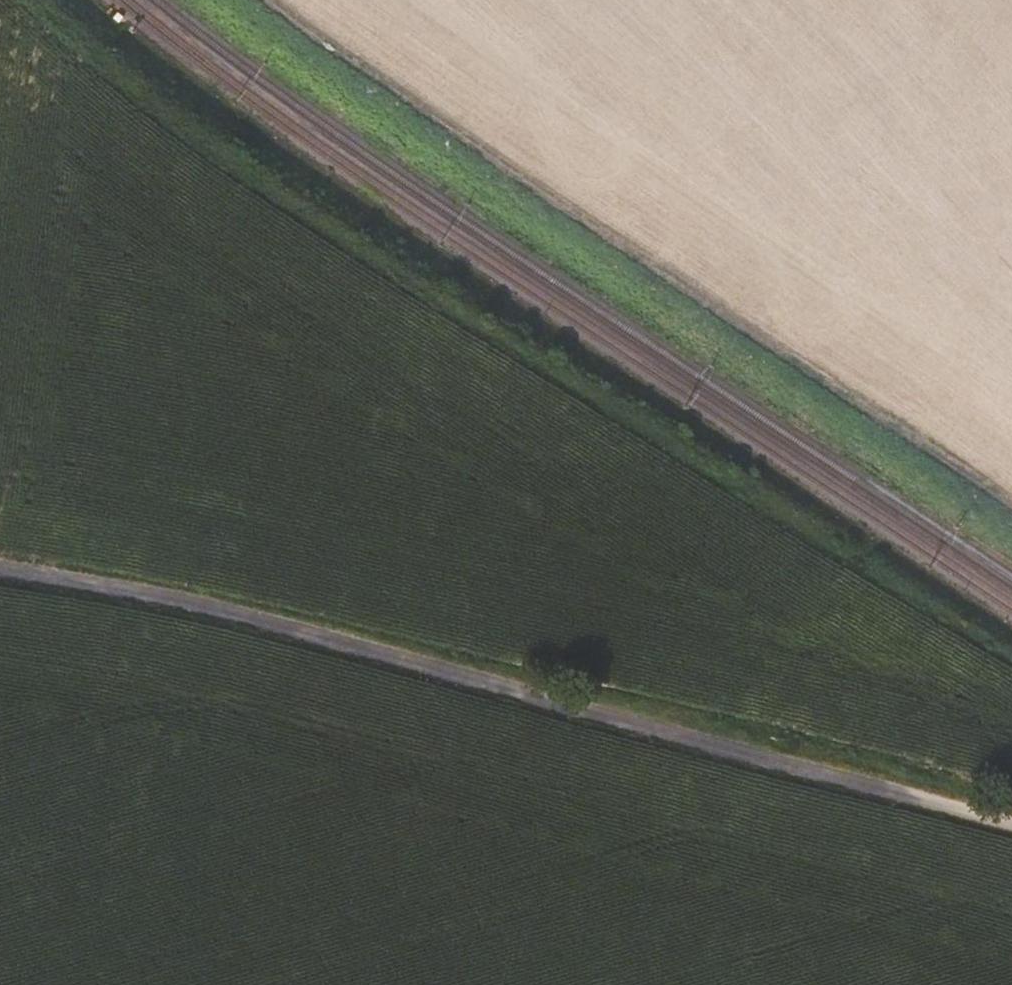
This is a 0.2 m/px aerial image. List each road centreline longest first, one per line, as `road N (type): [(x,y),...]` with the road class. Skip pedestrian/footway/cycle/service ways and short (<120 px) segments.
road 1 (track): [(0,572),(237,612),(1011,822)]
road 2 (track): [(1011,453),(436,84),(325,0)]

